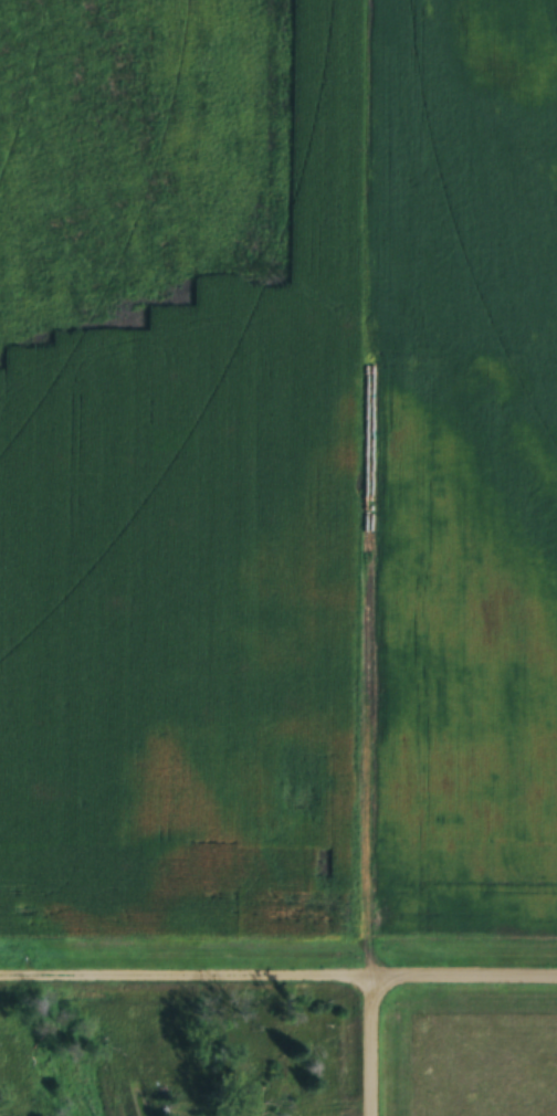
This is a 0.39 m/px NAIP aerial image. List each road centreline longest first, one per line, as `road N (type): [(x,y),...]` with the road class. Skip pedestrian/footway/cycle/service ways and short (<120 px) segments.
road 1 (residential): [(0,976),(556,982)]
road 2 (residential): [(373,1115),(371,981)]

